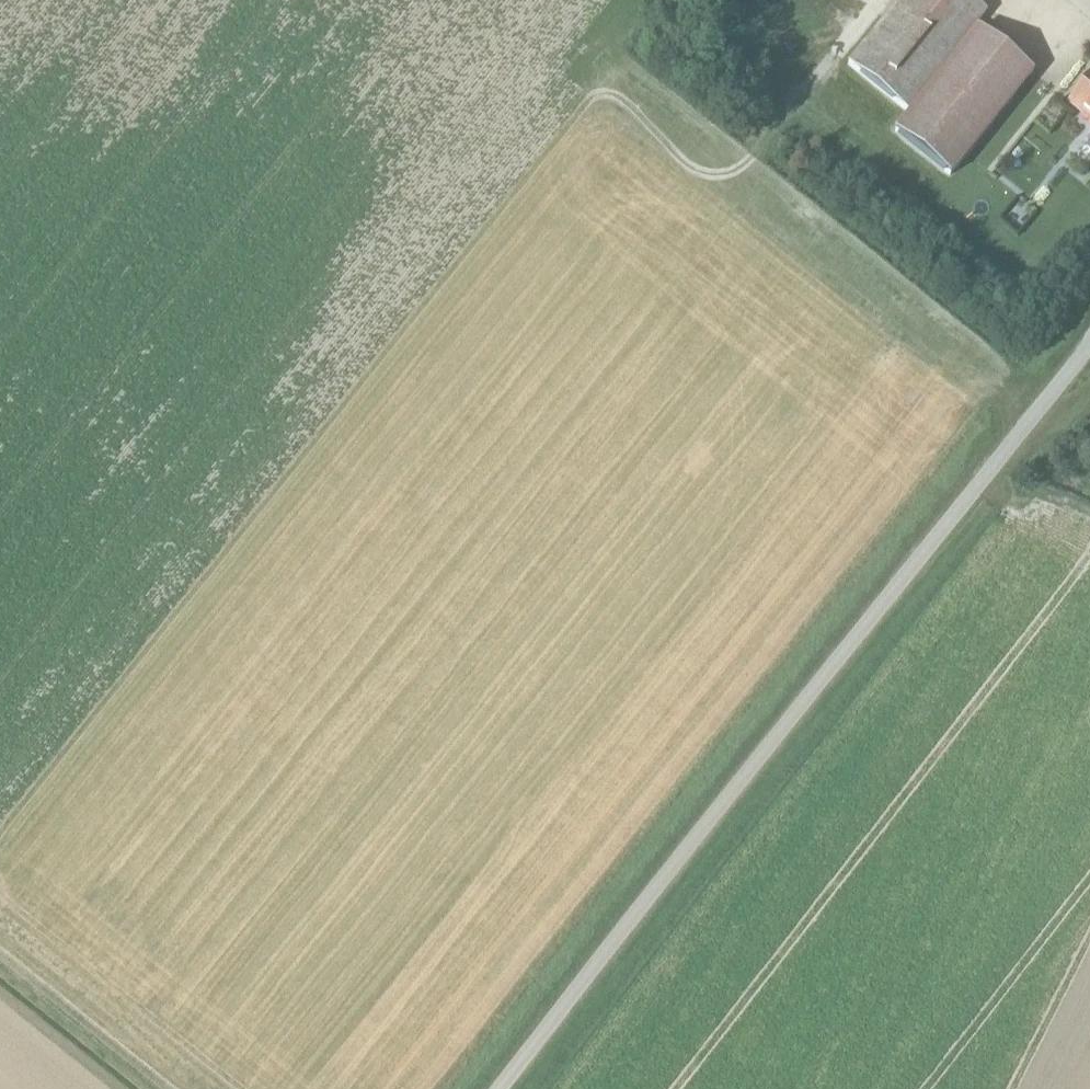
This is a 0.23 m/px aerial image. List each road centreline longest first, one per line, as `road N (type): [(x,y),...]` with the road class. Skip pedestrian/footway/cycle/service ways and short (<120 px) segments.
road 1 (unclassified): [(502,1088),(1089,339)]

